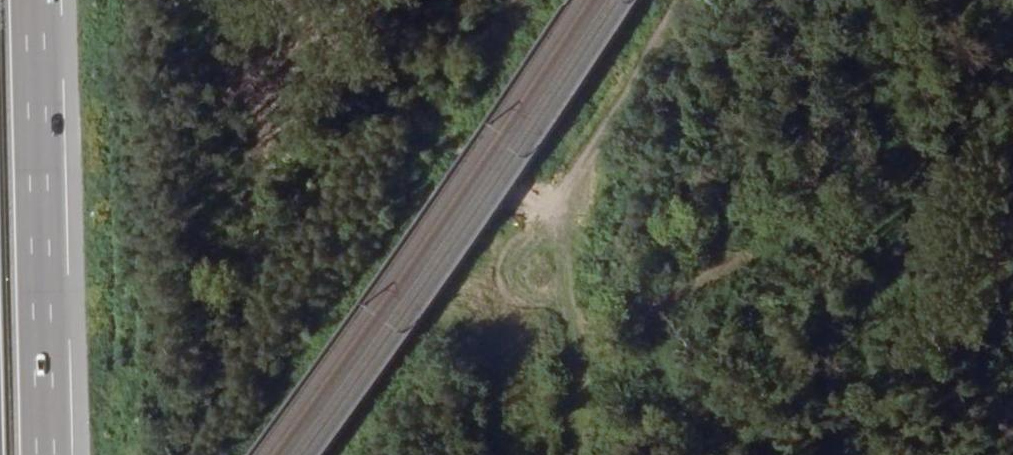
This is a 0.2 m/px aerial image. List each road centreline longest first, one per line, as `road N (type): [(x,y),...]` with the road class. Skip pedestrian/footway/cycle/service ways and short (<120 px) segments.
road 1 (motorway): [(44,454),(34,0)]

